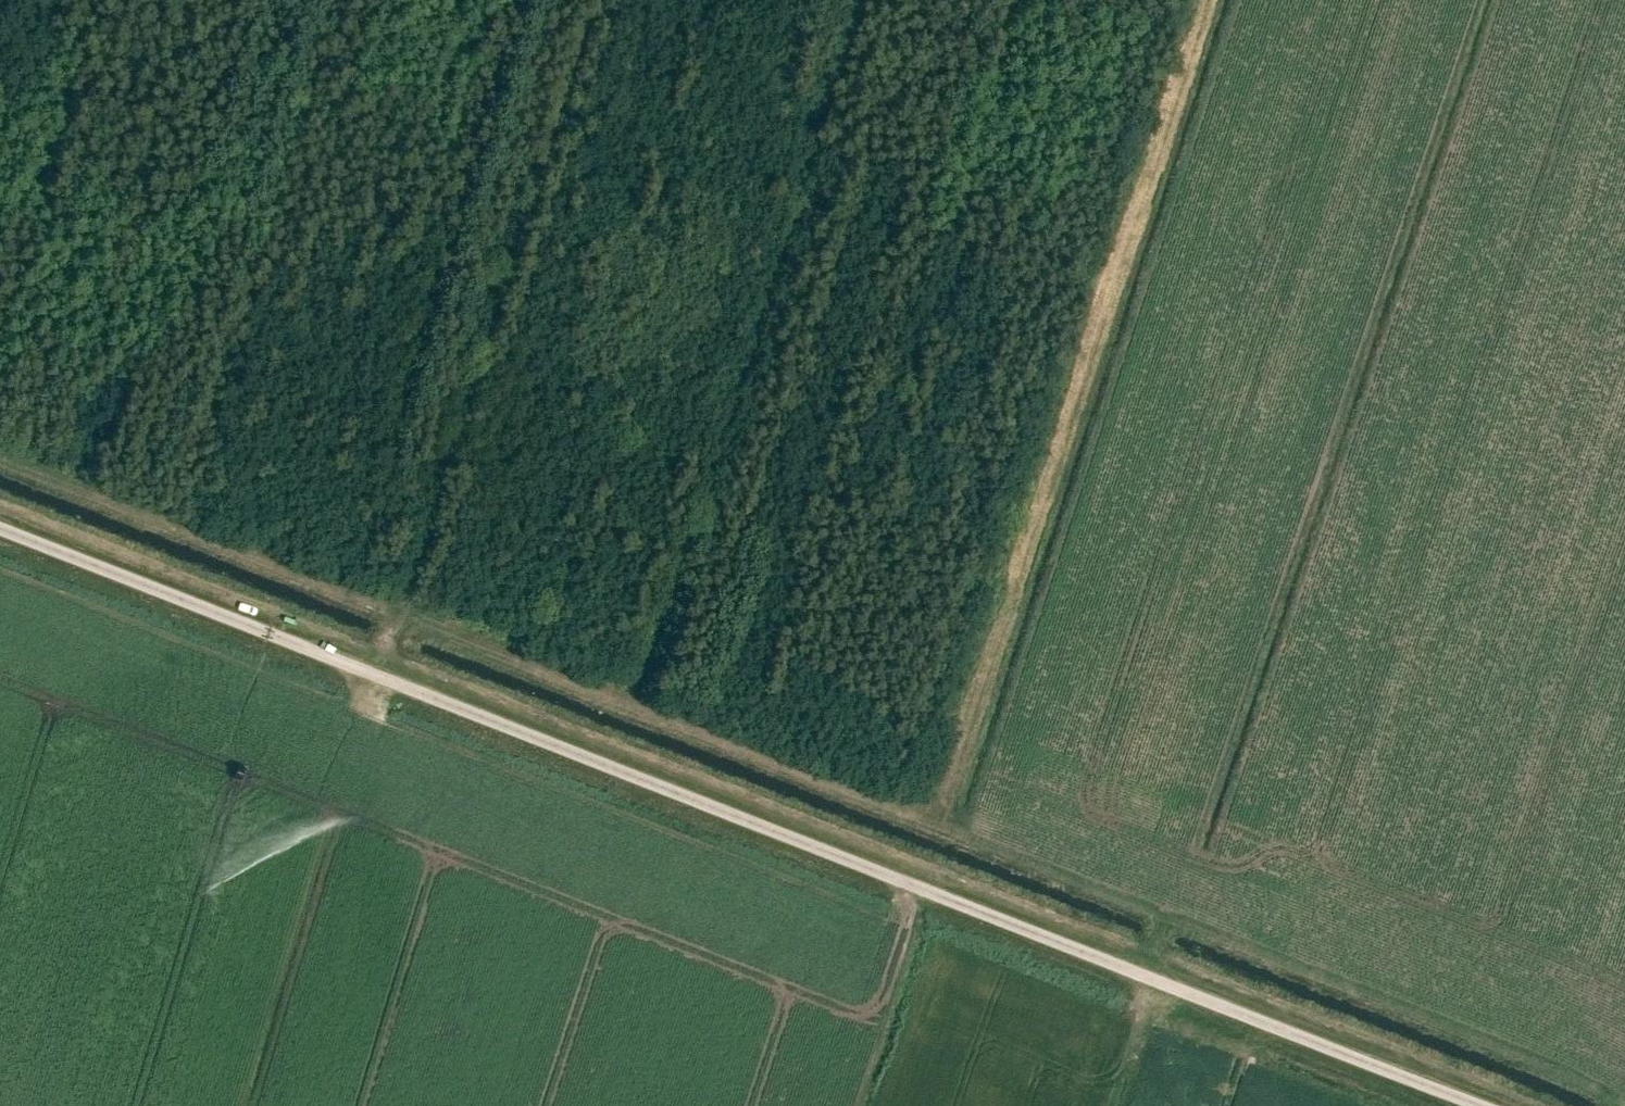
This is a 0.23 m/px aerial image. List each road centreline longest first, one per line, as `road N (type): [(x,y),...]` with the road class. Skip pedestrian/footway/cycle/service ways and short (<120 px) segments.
road 1 (unclassified): [(1477,1105),(0,530)]

